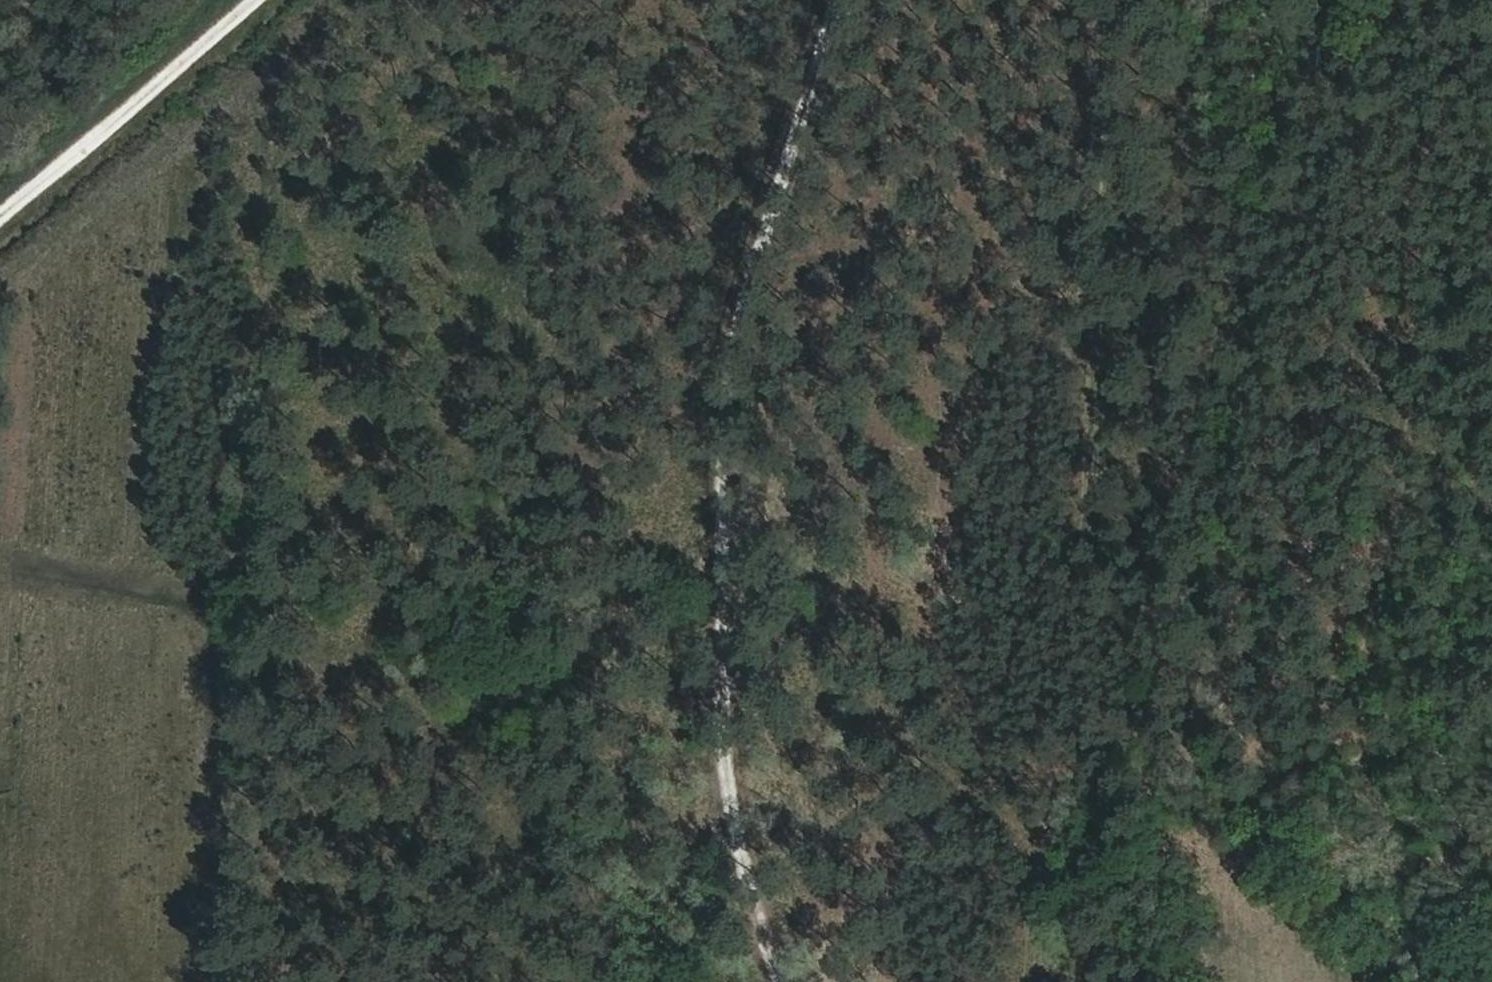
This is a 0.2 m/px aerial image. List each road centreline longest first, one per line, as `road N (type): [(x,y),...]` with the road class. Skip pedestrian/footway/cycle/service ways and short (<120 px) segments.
road 1 (track): [(0,213),(252,0)]

